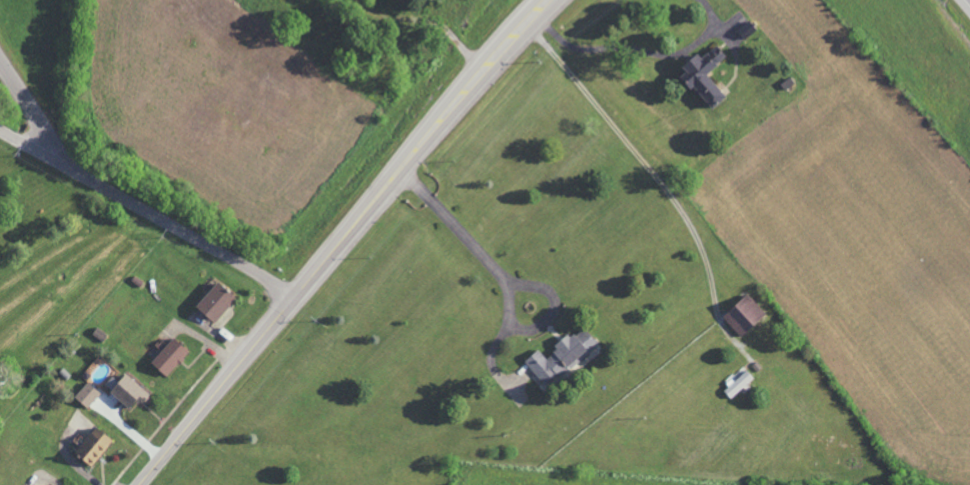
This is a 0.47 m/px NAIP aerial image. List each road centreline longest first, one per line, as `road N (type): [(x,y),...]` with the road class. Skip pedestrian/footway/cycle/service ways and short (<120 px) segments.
road 1 (primary): [(295,294),(548,0)]
road 2 (residential): [(295,294),(0,130)]
road 3 (primary): [(295,294),(138,484)]
road 4 (residential): [(72,169),(0,61)]

